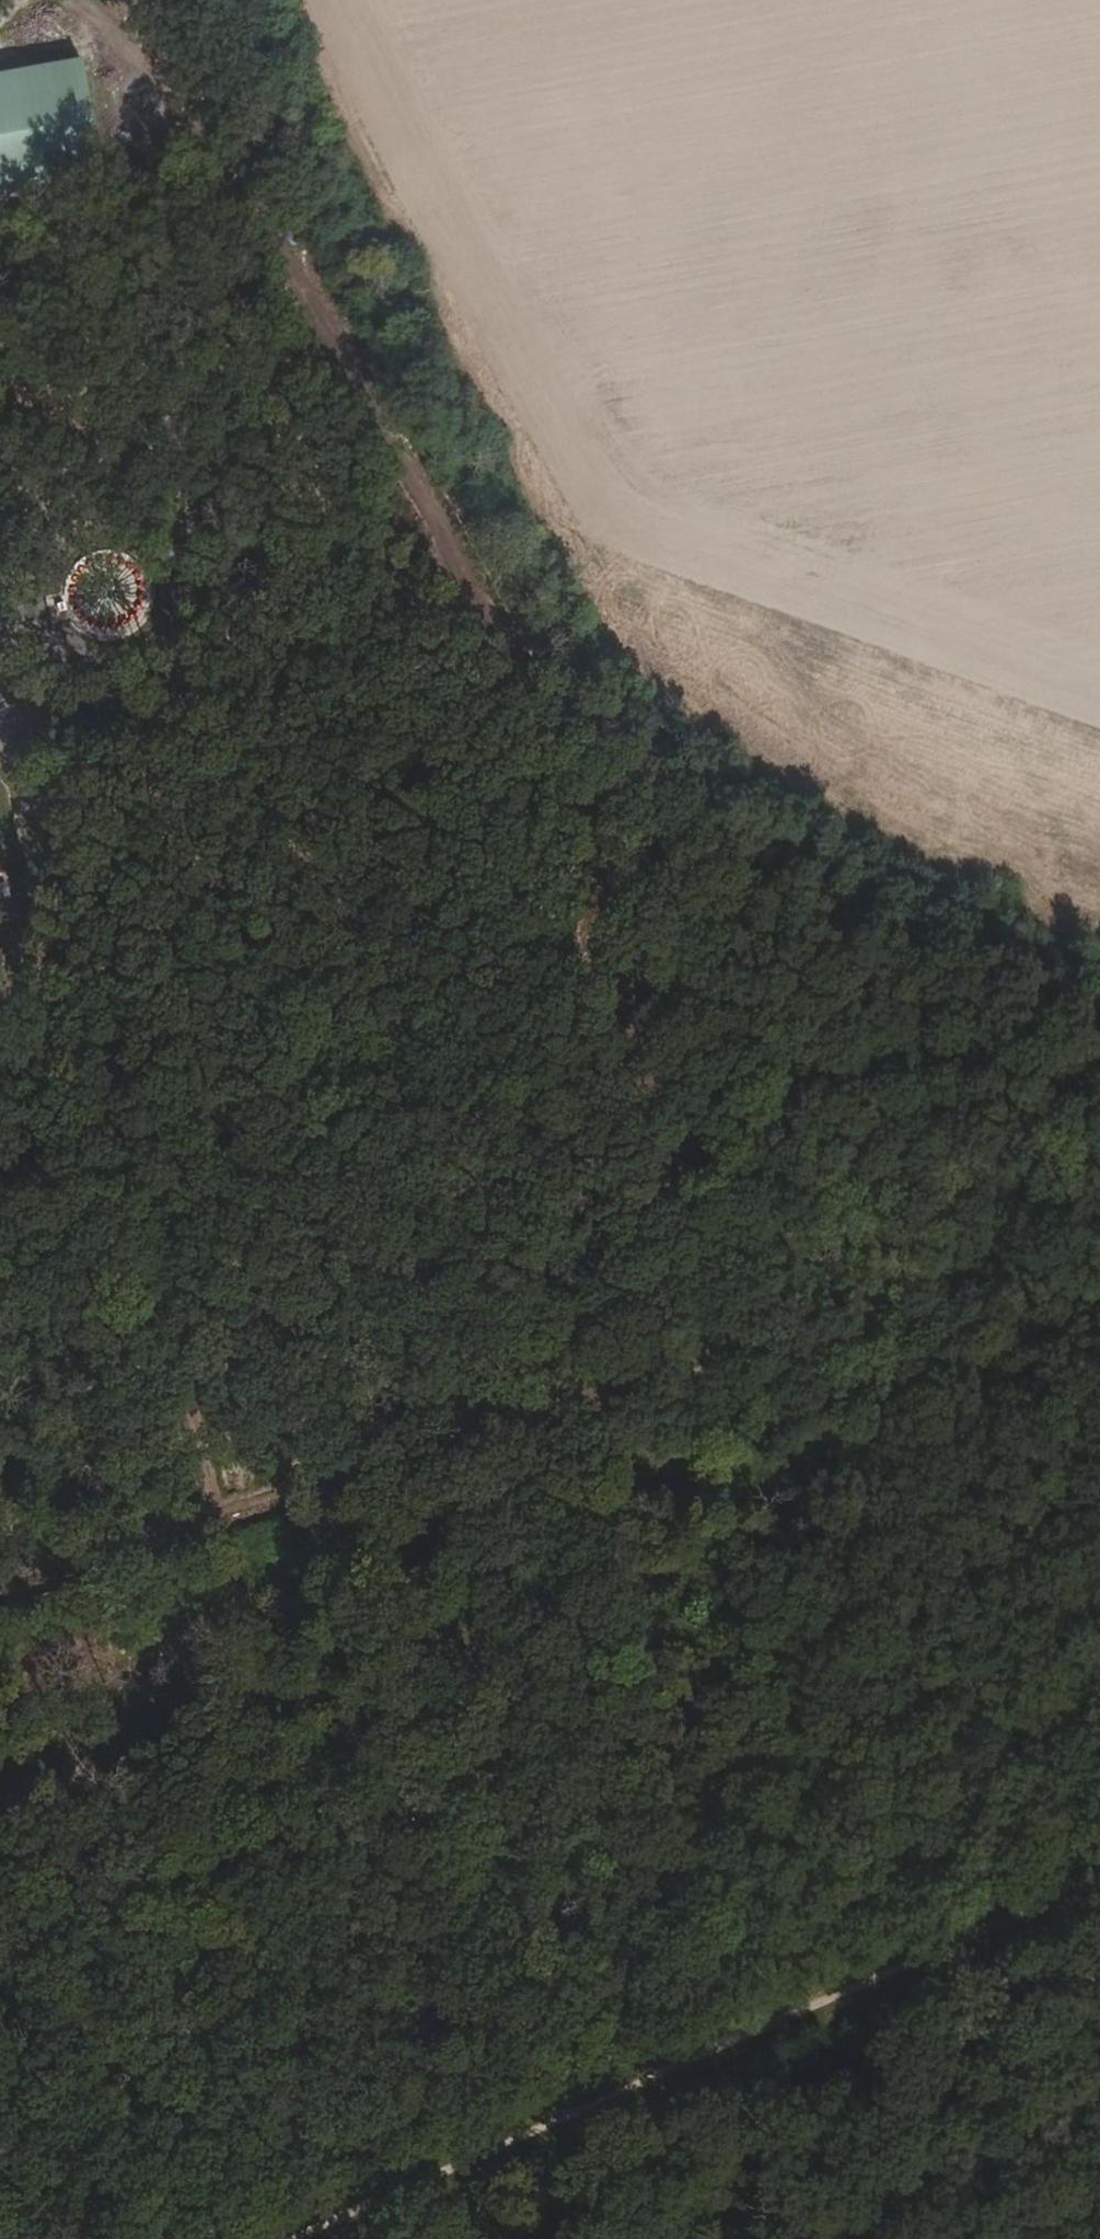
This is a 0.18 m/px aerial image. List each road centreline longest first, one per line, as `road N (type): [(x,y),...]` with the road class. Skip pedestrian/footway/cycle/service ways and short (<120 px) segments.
road 1 (track): [(1099,984),(779,830),(586,673),(270,96),(232,0)]
road 2 (track): [(285,2238),(1099,1881)]

